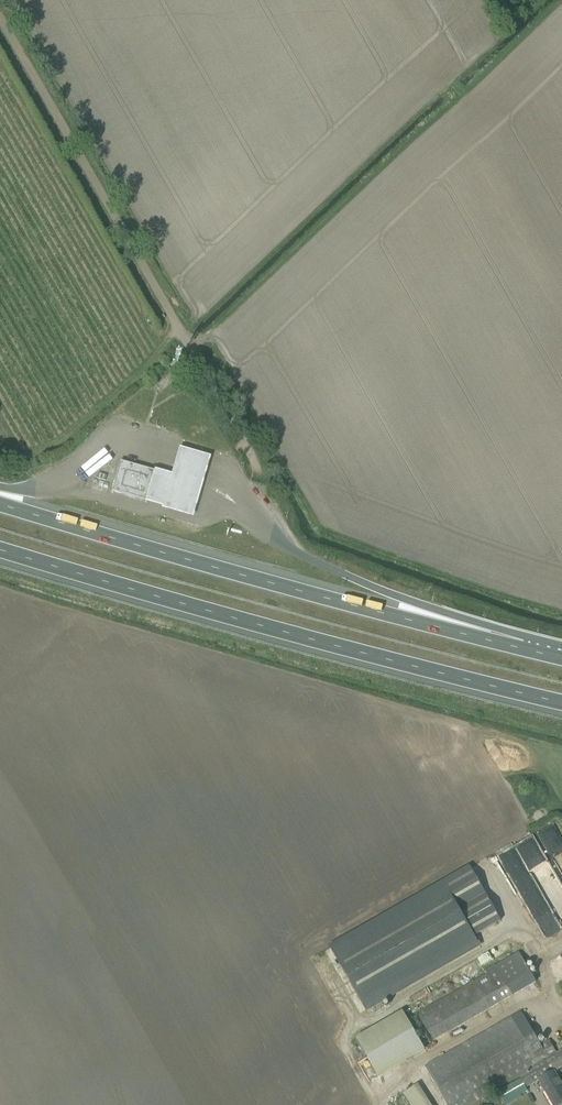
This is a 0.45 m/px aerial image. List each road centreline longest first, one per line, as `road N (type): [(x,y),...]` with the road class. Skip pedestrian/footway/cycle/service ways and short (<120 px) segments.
road 1 (motorway): [(0,549),(561,704)]
road 2 (motorway): [(526,650),(0,504)]
road 3 (track): [(188,347),(559,0)]
road 4 (track): [(561,615),(319,529),(209,335)]
road 5 (track): [(194,356),(0,21)]
road 6 (motorway): [(526,650),(303,557)]

